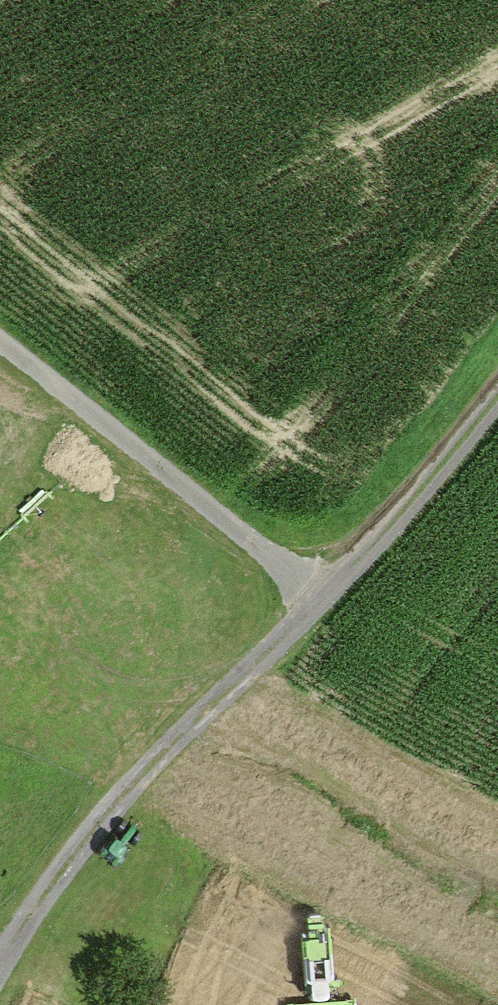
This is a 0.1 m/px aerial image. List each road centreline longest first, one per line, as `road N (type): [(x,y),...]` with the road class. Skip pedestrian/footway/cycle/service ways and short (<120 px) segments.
road 1 (track): [(311,605),(80,822),(0,963)]
road 2 (track): [(0,346),(311,605)]
road 3 (track): [(497,387),(311,605)]

